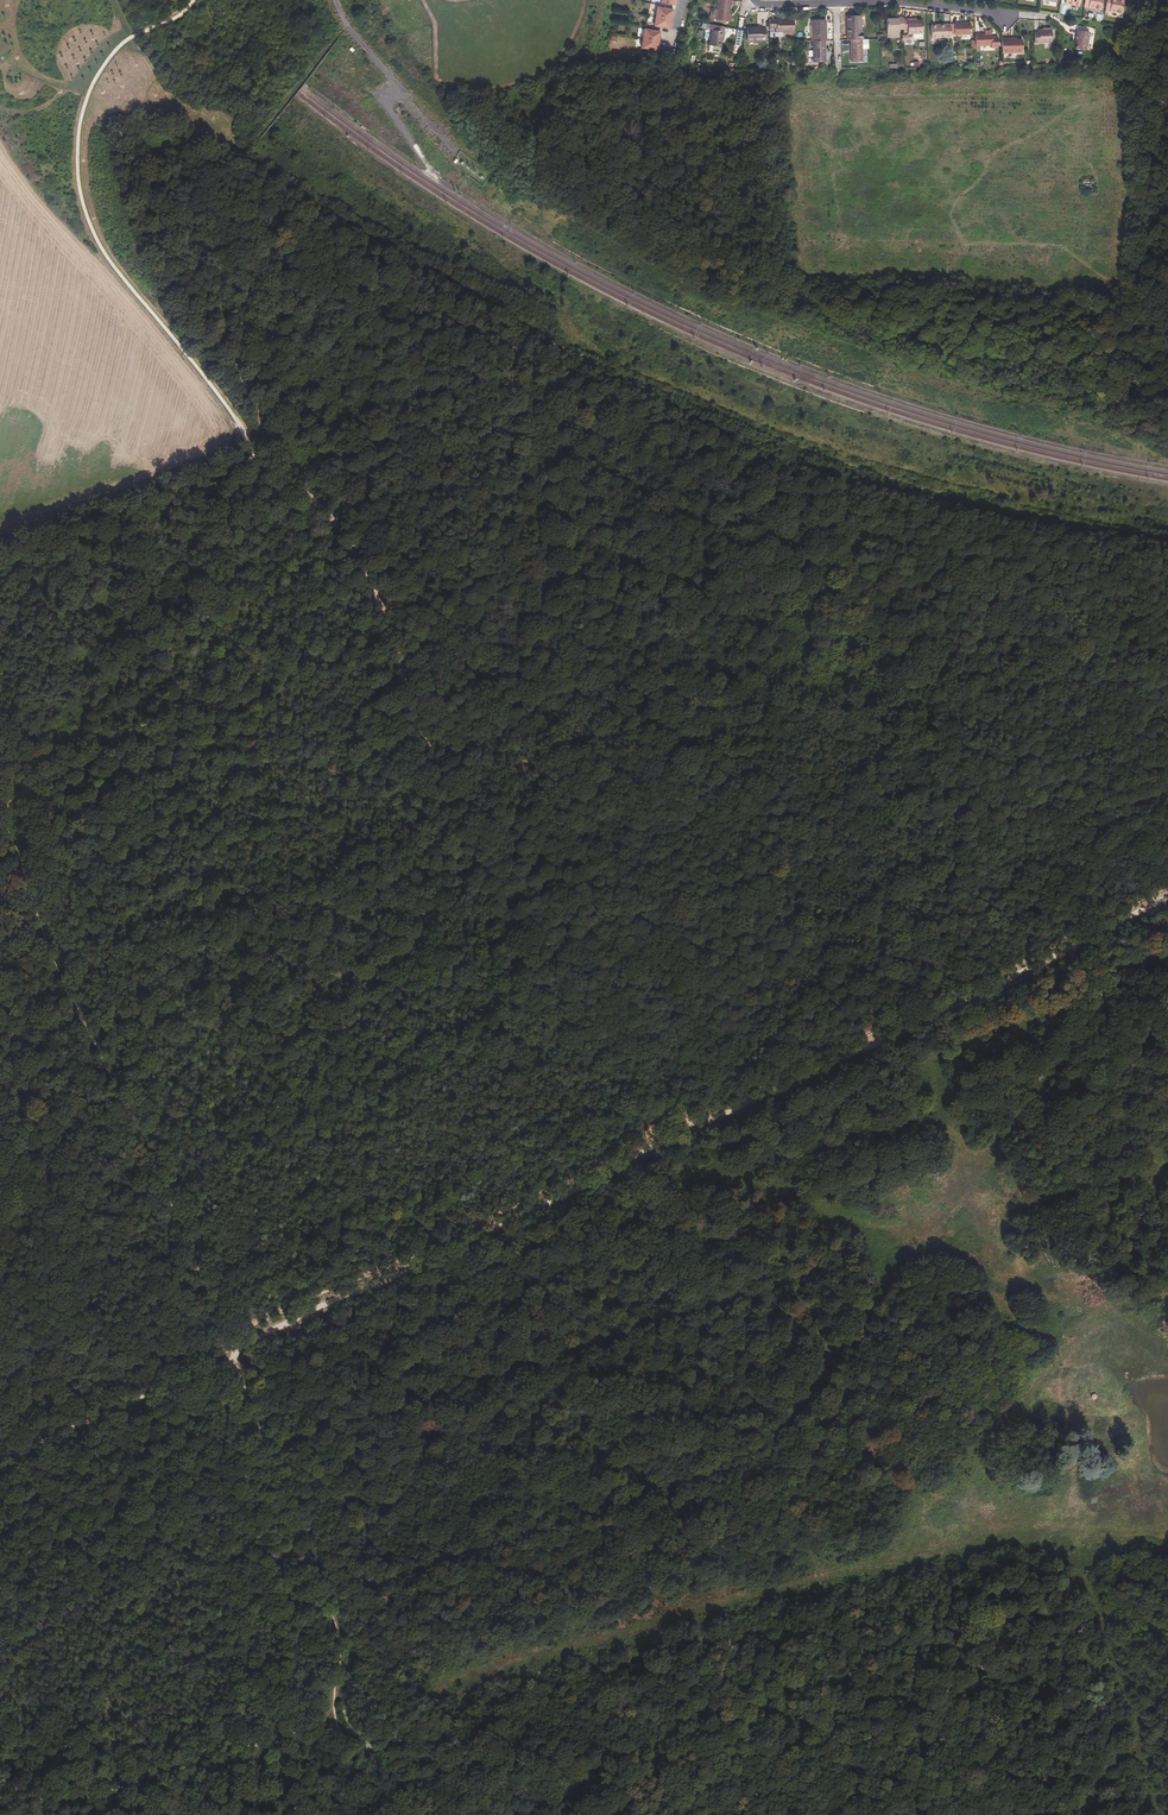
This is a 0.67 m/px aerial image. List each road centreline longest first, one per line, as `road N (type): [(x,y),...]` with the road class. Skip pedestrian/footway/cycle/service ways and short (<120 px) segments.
road 1 (track): [(334,1686),(455,1680),(753,1594),(1013,1532),(1167,1529)]
road 2 (track): [(695,1132),(236,1359)]
road 3 (track): [(335,1731),(334,1643),(324,1590),(236,1359)]
road 4 (track): [(335,1731),(285,1733),(55,1814)]
road 5 (track): [(236,1359),(0,1446)]
road 6 (residential): [(1004,15),(836,3)]

